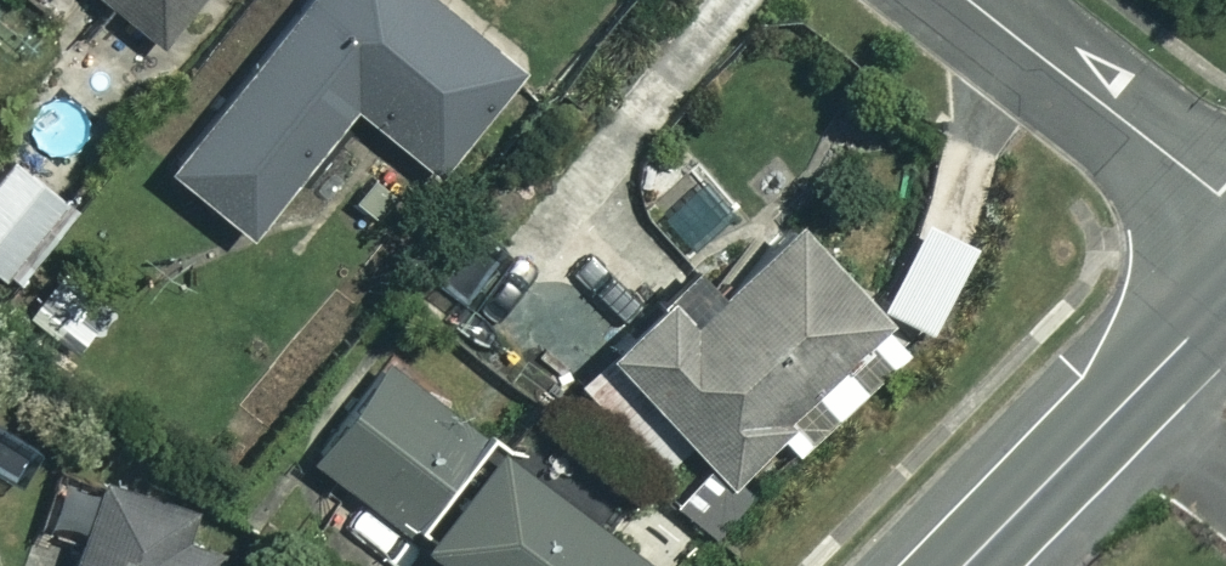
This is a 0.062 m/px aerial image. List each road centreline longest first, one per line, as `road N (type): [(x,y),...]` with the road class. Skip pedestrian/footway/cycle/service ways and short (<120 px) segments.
road 1 (tertiary): [(962,565),(1225,296)]
road 2 (residential): [(1225,205),(962,0)]

